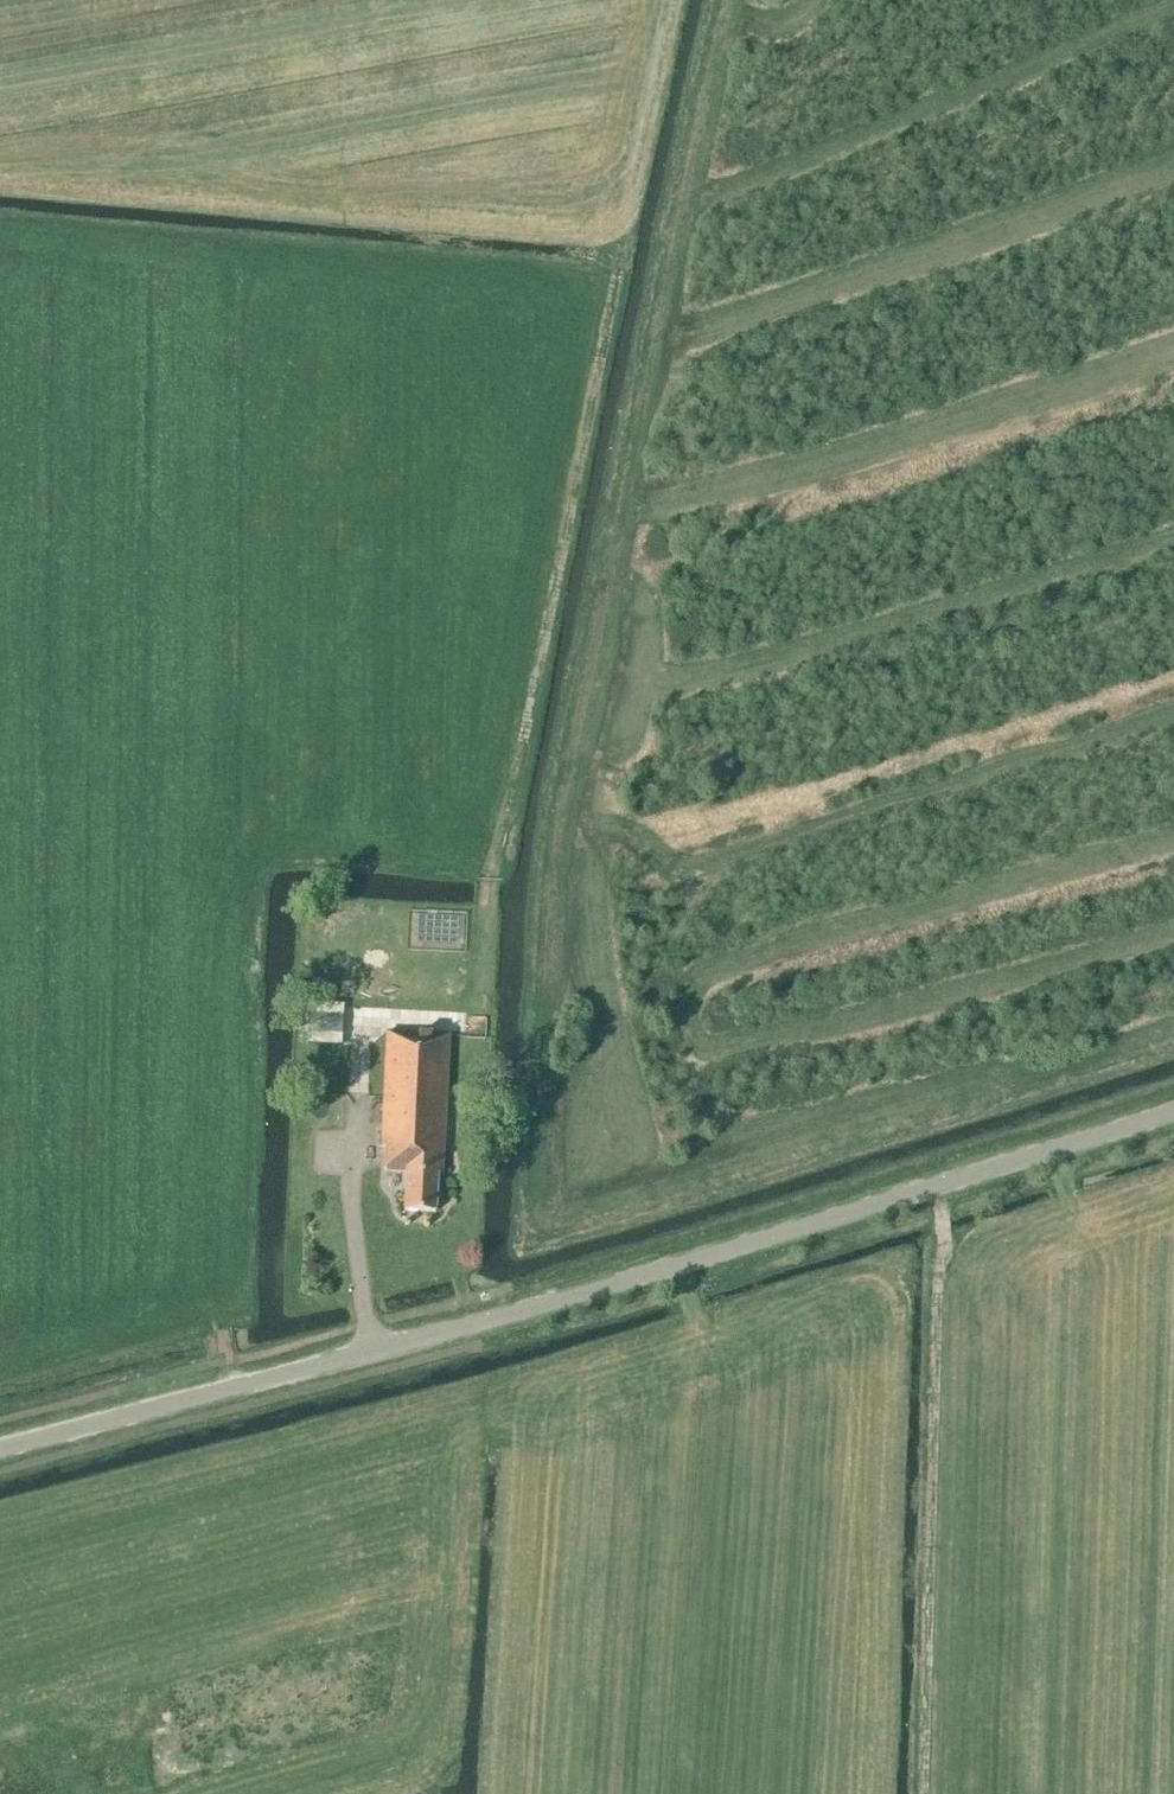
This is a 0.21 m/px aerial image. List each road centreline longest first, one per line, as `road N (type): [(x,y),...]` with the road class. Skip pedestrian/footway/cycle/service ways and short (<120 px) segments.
road 1 (tertiary): [(0,1449),(559,1300),(1173,1111)]

